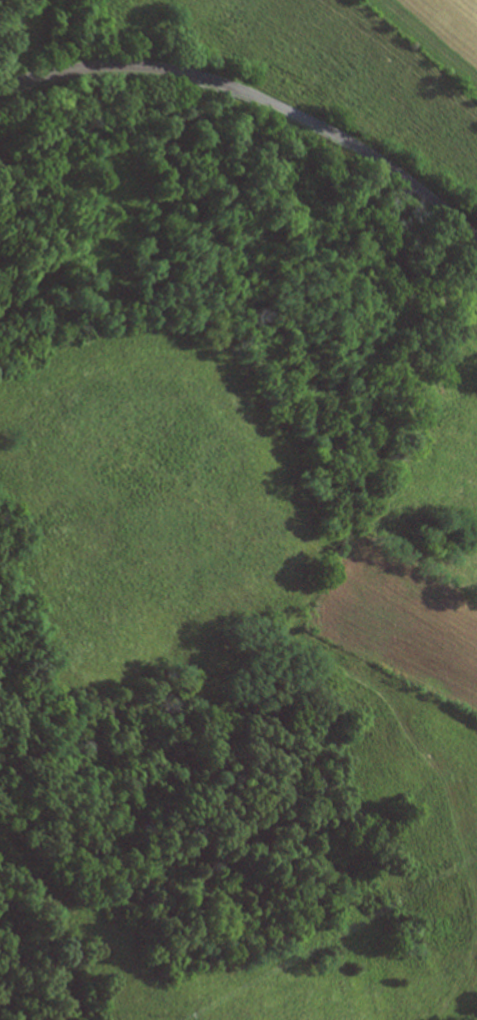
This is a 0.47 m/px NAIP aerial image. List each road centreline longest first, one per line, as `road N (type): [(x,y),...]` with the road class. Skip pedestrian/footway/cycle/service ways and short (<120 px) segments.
road 1 (tertiary): [(0,89),(82,66),(212,81),(294,111),(364,150),(476,236)]

